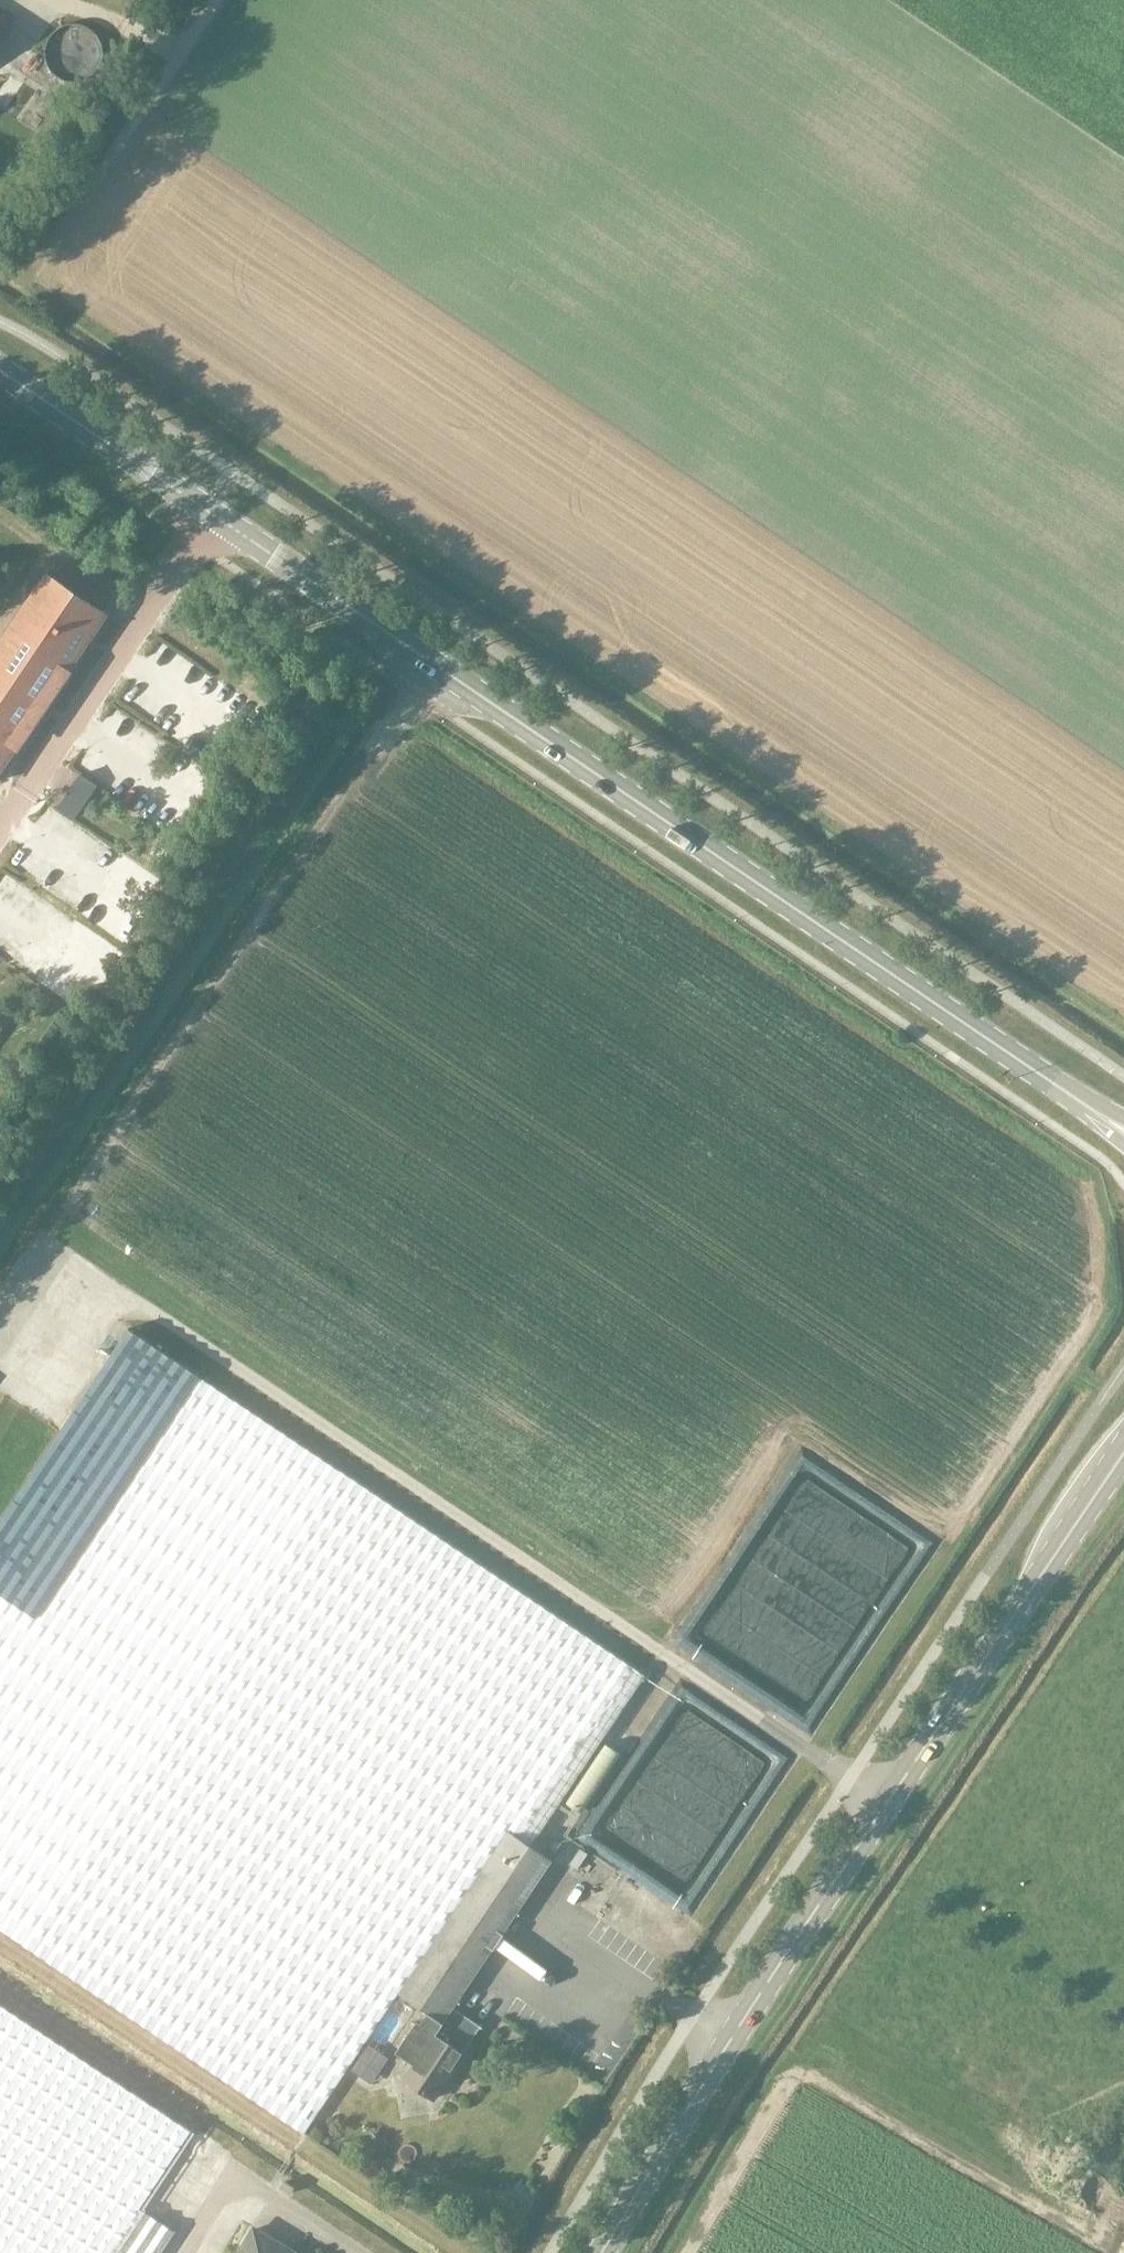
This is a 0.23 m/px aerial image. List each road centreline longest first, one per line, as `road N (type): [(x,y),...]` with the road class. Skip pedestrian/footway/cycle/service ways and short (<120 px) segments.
road 1 (secondary): [(1107,1120),(0,371)]
road 2 (primary): [(602,2252),(788,1950),(1123,1453)]

